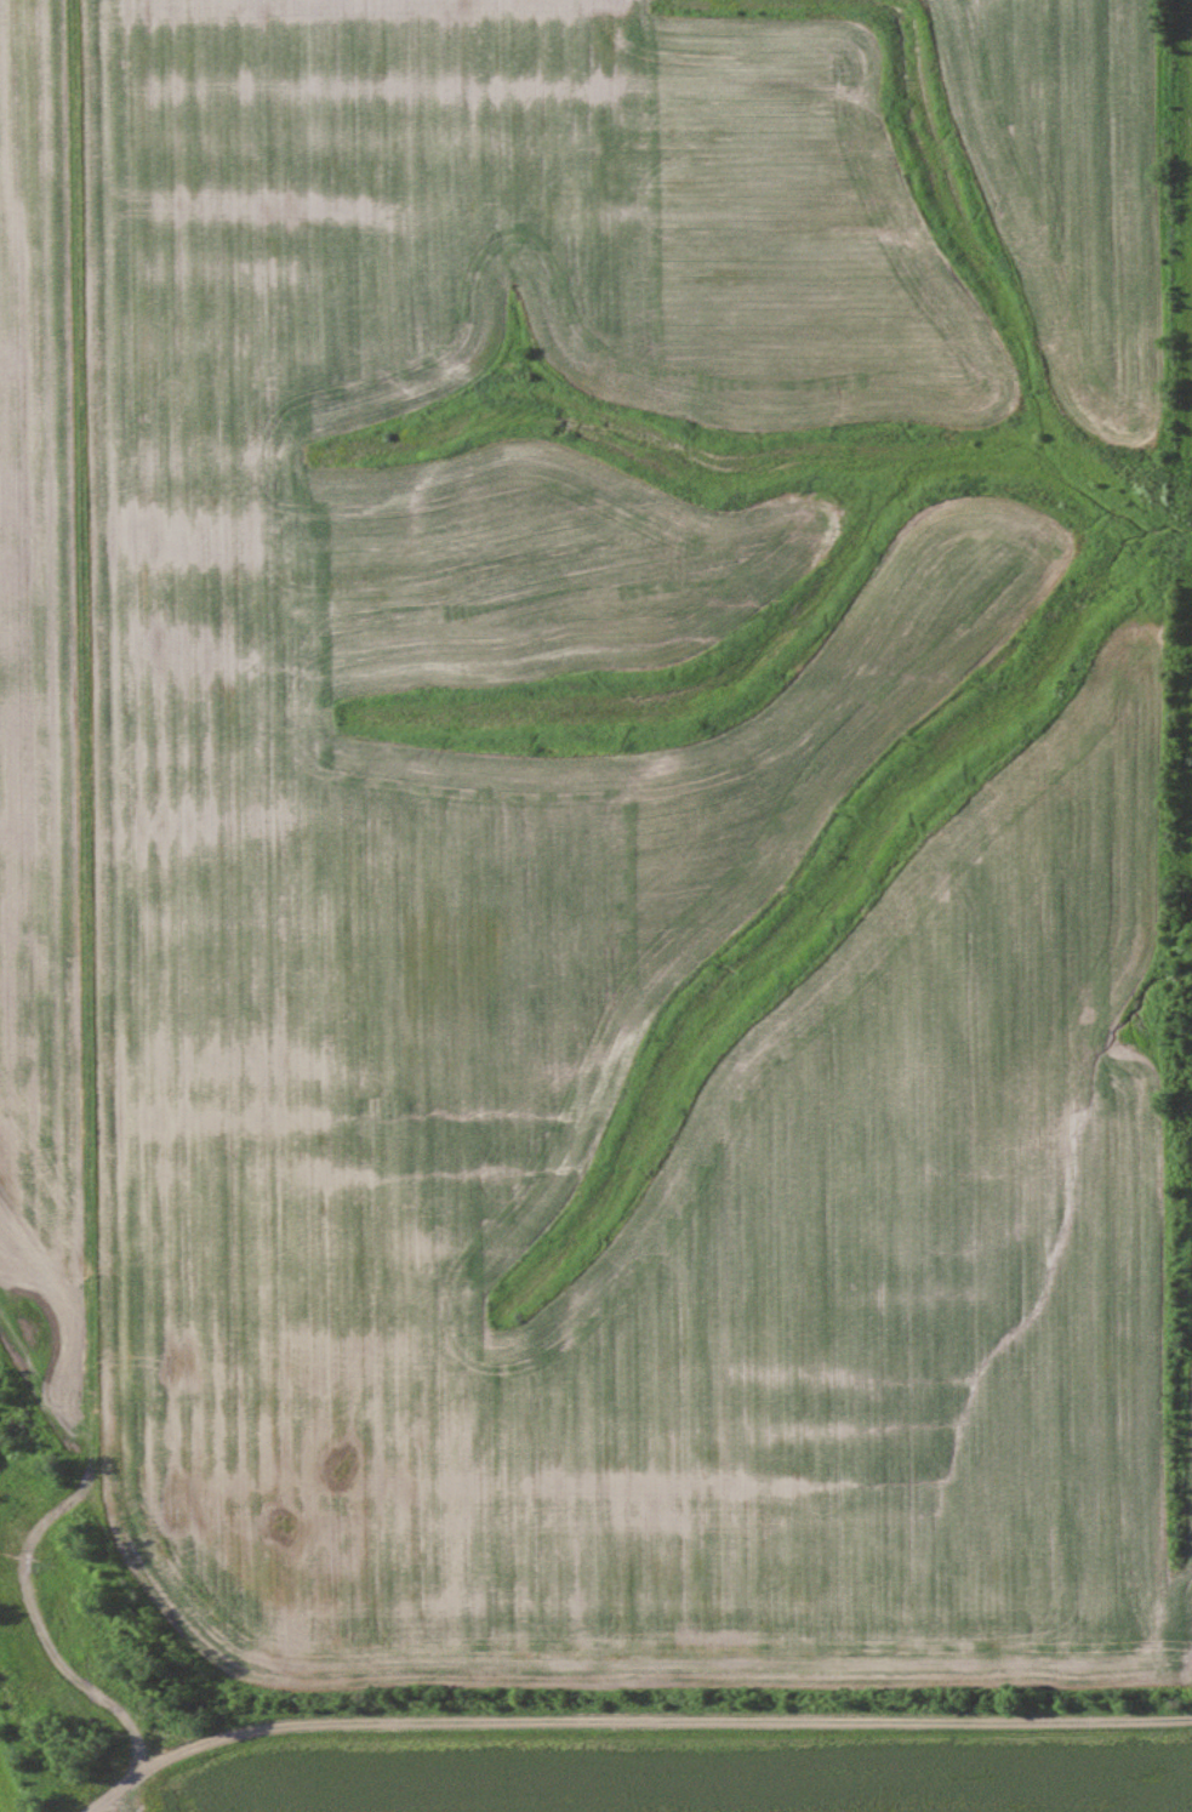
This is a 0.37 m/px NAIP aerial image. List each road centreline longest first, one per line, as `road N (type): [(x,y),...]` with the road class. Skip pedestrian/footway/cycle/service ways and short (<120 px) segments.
road 1 (residential): [(85,1811),(172,1751),(267,1722),(1191,1717)]

